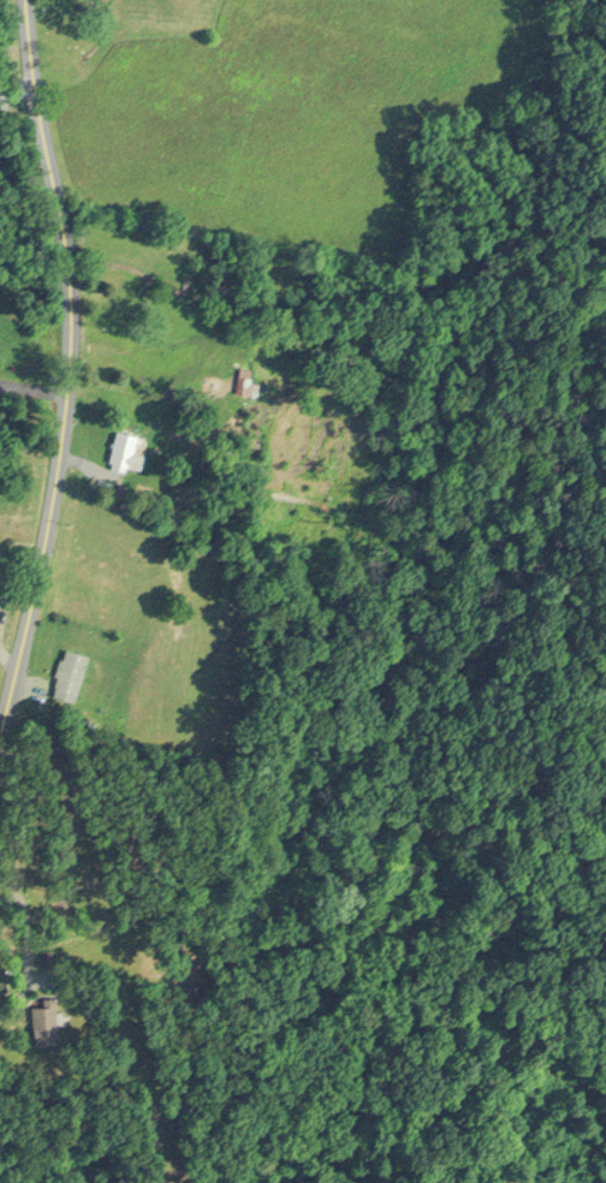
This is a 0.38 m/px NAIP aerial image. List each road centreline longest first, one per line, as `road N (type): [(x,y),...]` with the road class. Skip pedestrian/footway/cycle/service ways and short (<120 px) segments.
road 1 (tertiary): [(0,697),(40,511),(60,344),(20,0)]

